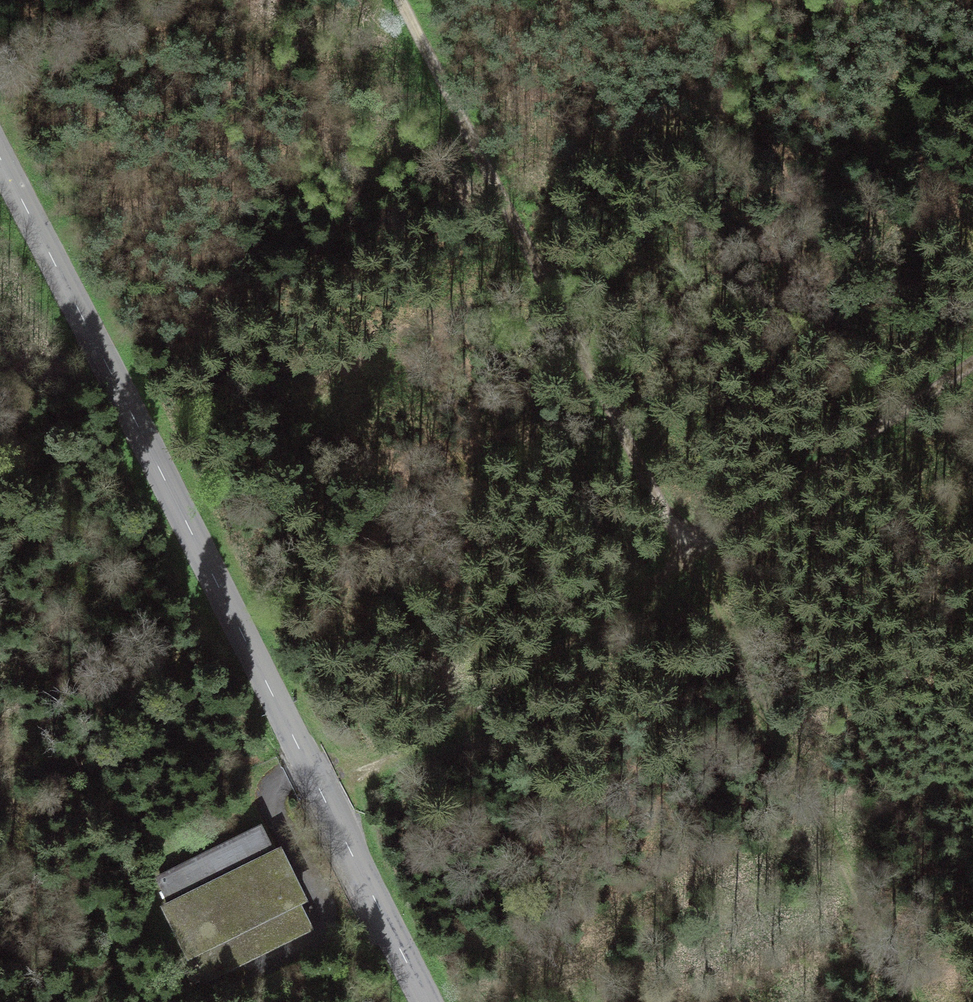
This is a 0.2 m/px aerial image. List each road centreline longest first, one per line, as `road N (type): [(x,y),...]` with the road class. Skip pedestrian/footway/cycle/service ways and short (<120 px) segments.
road 1 (secondary): [(427,1001),(0,158)]
road 2 (track): [(402,0),(687,558)]
road 3 (track): [(911,1001),(687,558)]
road 4 (track): [(687,558),(322,795)]
road 5 (track): [(687,558),(972,383)]

